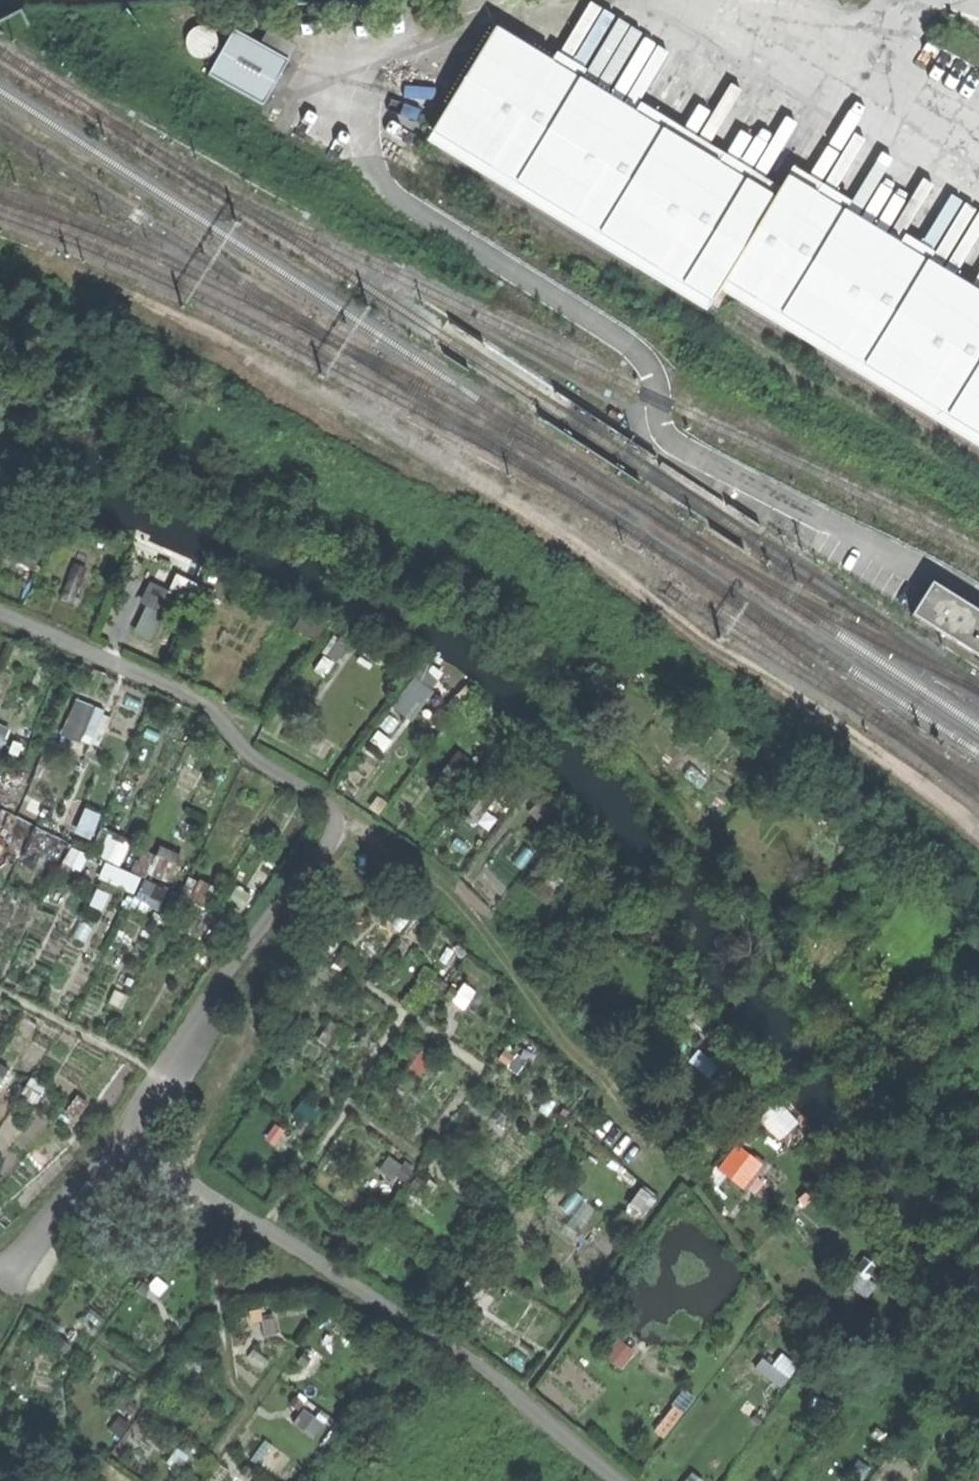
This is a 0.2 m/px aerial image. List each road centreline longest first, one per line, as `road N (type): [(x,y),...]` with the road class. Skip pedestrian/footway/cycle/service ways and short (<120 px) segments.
road 1 (track): [(978,835),(847,727),(724,655),(574,538),(319,391),(59,264)]
road 2 (track): [(619,1480),(467,1358),(122,1144),(17,1265),(0,1267)]
road 3 (track): [(170,1076),(224,977),(329,846),(336,809),(264,765),(204,702),(0,611)]
road 4 (track): [(122,1144),(170,1076),(0,990)]

